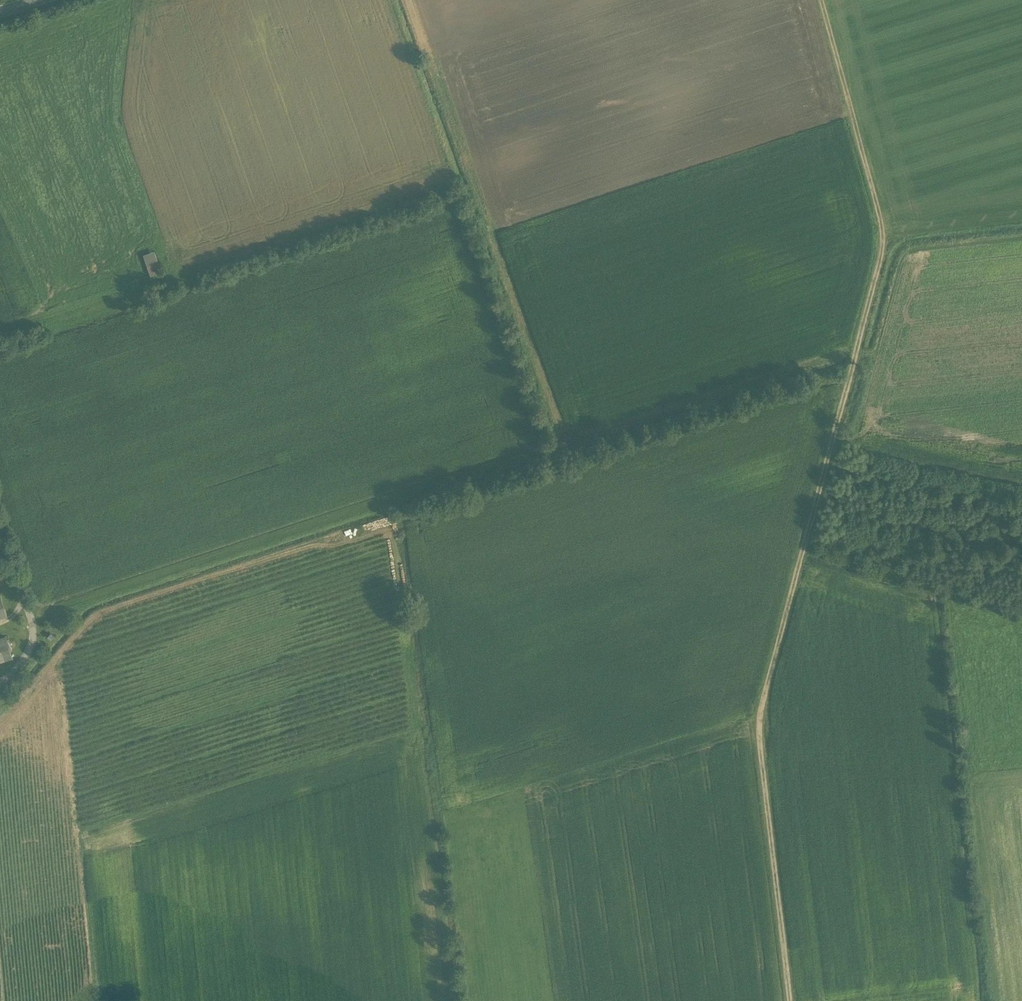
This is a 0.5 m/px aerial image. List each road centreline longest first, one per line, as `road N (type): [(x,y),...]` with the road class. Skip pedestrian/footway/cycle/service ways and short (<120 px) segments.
road 1 (track): [(821,0),(882,248),(760,716),(790,1000)]
road 2 (track): [(0,330),(163,278)]
road 3 (unclassified): [(0,686),(33,633),(0,532)]

